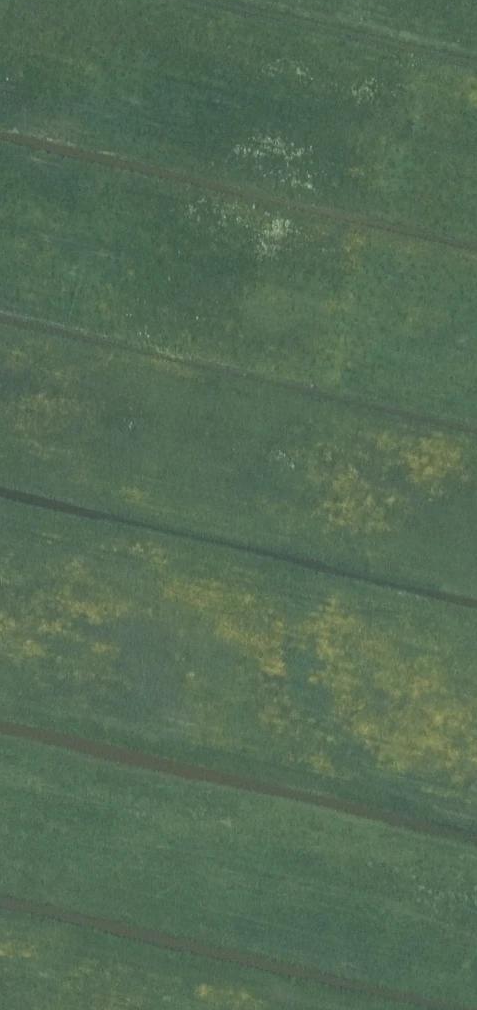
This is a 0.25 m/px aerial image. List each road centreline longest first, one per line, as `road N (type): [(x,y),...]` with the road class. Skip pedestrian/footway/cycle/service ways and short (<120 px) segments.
road 1 (track): [(476,336),(0,201)]
road 2 (track): [(0,650),(476,766)]

